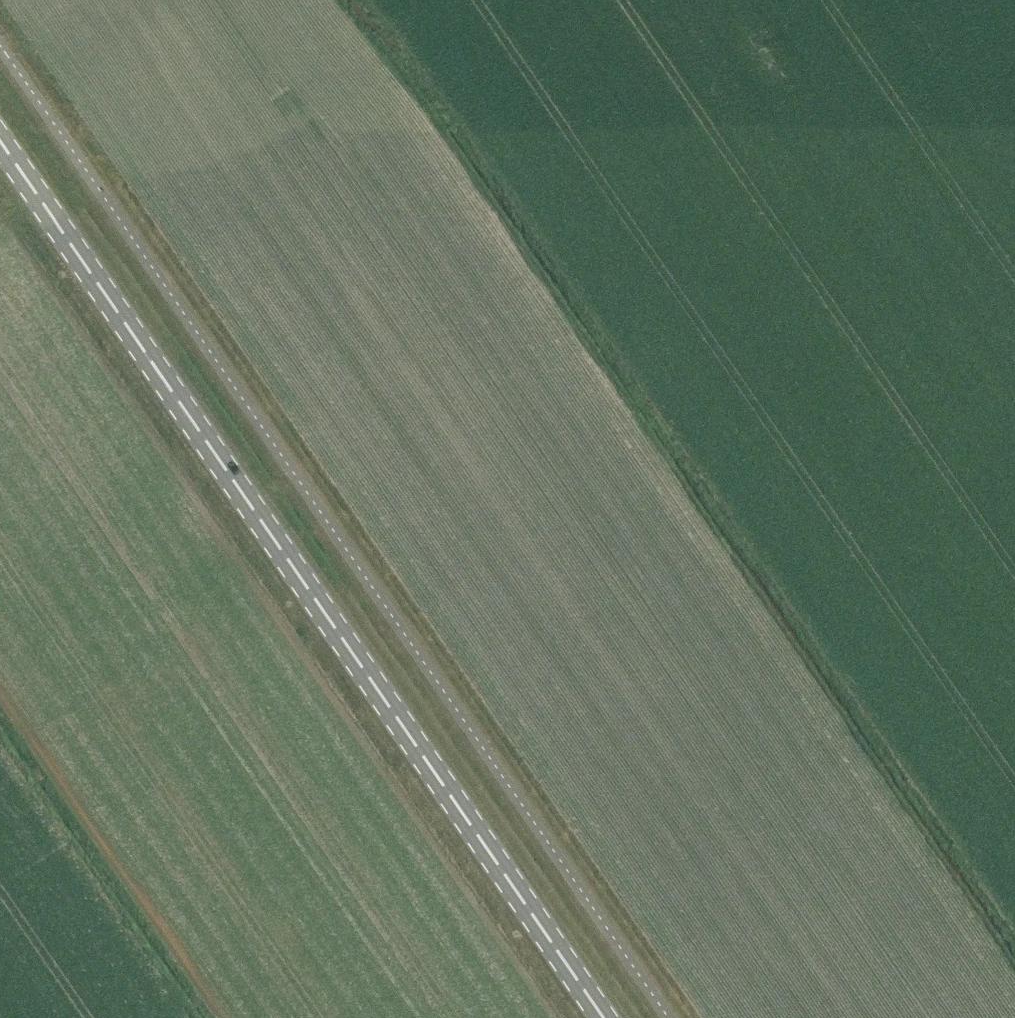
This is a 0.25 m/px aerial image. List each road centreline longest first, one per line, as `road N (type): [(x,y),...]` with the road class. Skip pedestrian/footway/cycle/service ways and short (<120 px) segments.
road 1 (primary): [(604,1017),(0,139)]

